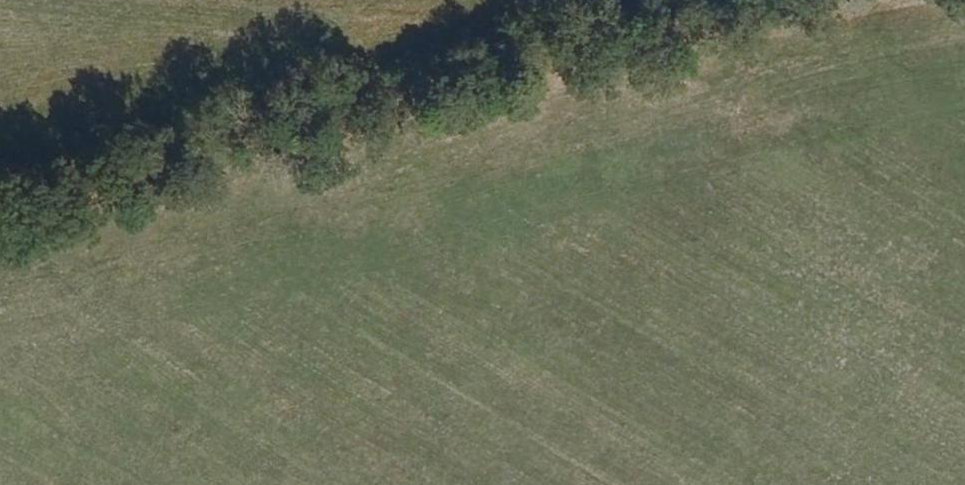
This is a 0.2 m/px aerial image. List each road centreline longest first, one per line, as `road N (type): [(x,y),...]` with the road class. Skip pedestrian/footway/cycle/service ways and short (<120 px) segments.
road 1 (track): [(0,163),(663,0)]

